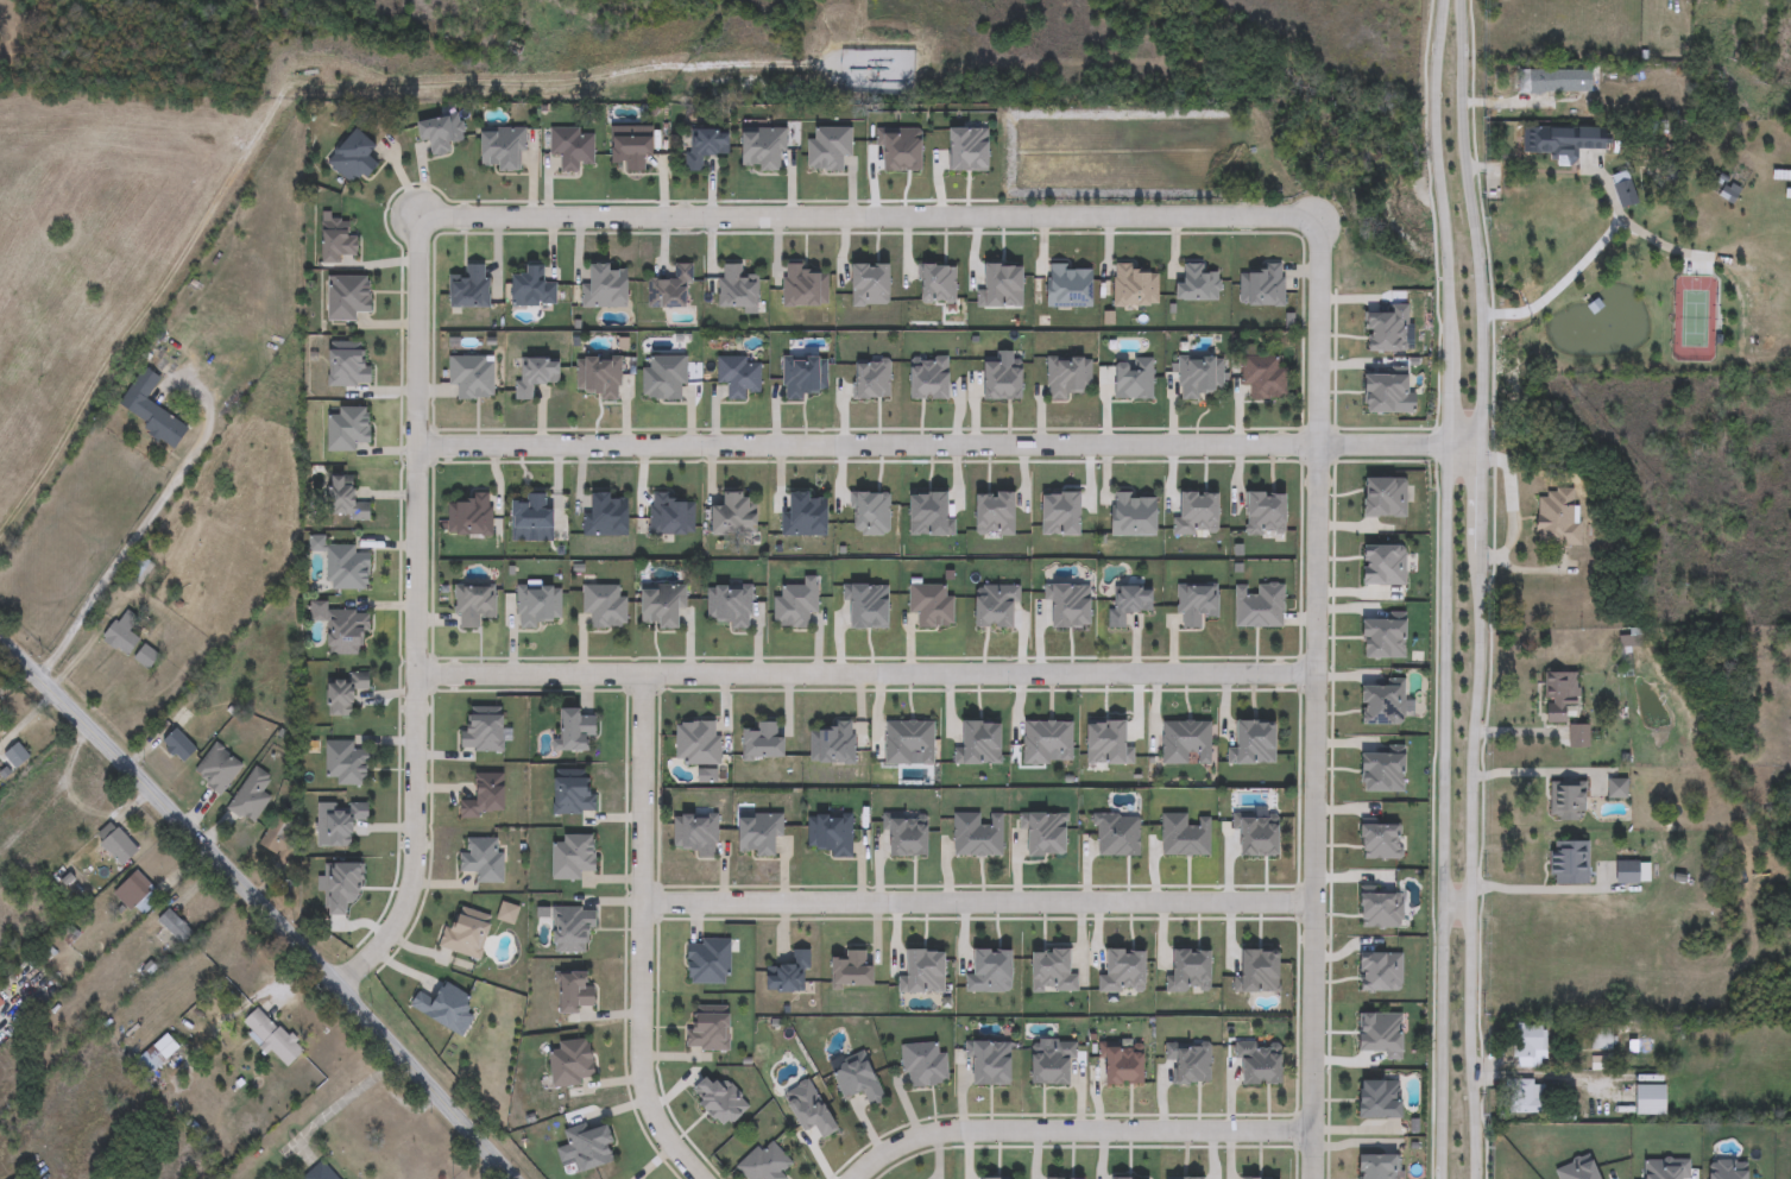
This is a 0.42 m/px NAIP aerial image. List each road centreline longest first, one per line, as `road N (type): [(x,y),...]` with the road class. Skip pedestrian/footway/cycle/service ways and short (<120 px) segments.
road 1 (secondary): [(1443,0),(1434,105),(1449,316),(1441,1178)]
road 2 (residential): [(415,447),(1480,446)]
road 3 (residential): [(1319,238),(1312,1178)]
road 4 (residential): [(416,220),(1292,217),(1319,238)]
road 5 (residential): [(412,675),(1317,675)]
road 6 (residential): [(341,986),(387,940),(411,882),(416,220)]
road 7 (tertiary): [(514,1178),(291,929),(0,636)]
road 8 (residential): [(643,907),(1314,908)]
road 9 (secondary): [(1474,1178),(1469,765),(1478,550)]
road 10 (residential): [(641,675),(644,1093),(668,1147),(696,1178)]
road 11 (residential): [(854,1178),(877,1158),(947,1135),(1312,1134)]
road 12 (secondary): [(1480,446),(1483,324),(1463,147),(1462,0)]

